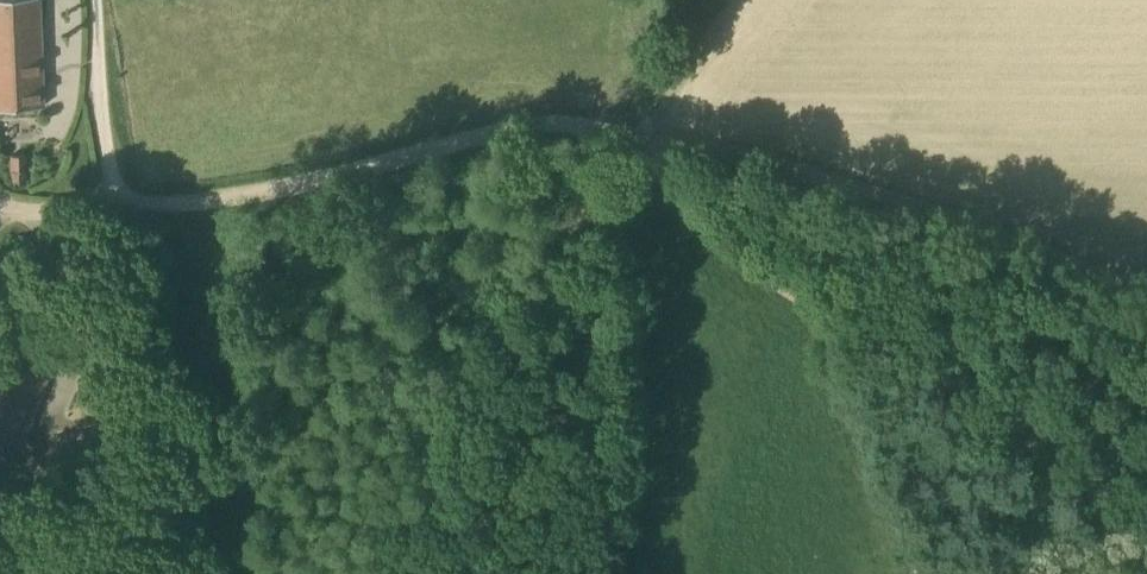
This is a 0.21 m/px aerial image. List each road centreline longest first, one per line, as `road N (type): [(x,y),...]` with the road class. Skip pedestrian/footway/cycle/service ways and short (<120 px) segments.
road 1 (track): [(1146,526),(918,394),(643,151),(590,127)]
road 2 (track): [(590,127),(666,124),(1146,296)]
road 3 (track): [(590,127),(525,128),(240,195),(116,207)]
road 4 (track): [(116,207),(95,0)]

